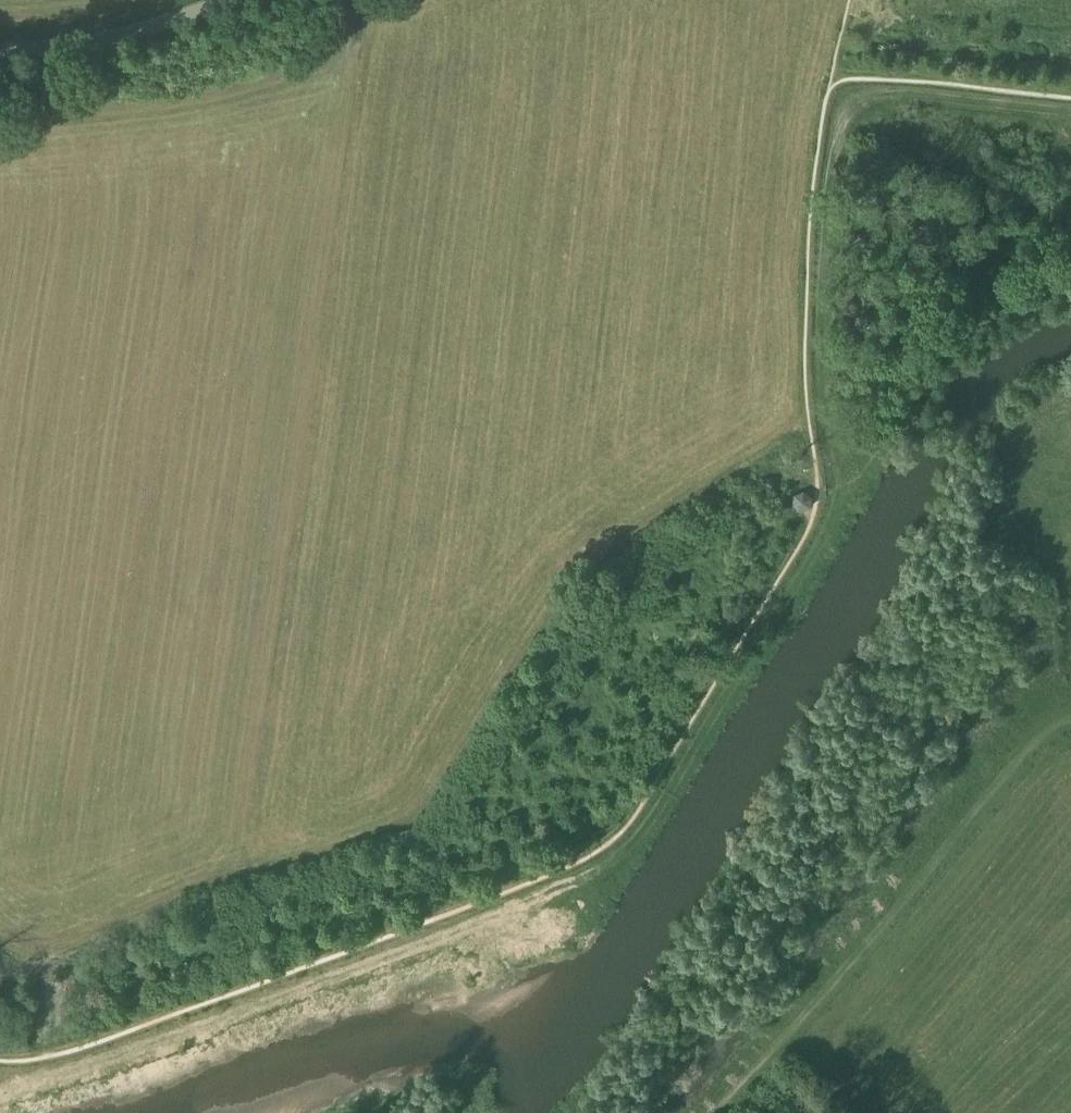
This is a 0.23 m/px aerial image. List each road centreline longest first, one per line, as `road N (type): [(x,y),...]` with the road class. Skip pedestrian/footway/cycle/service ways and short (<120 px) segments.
road 1 (unclassified): [(0,50),(89,42),(231,0)]

